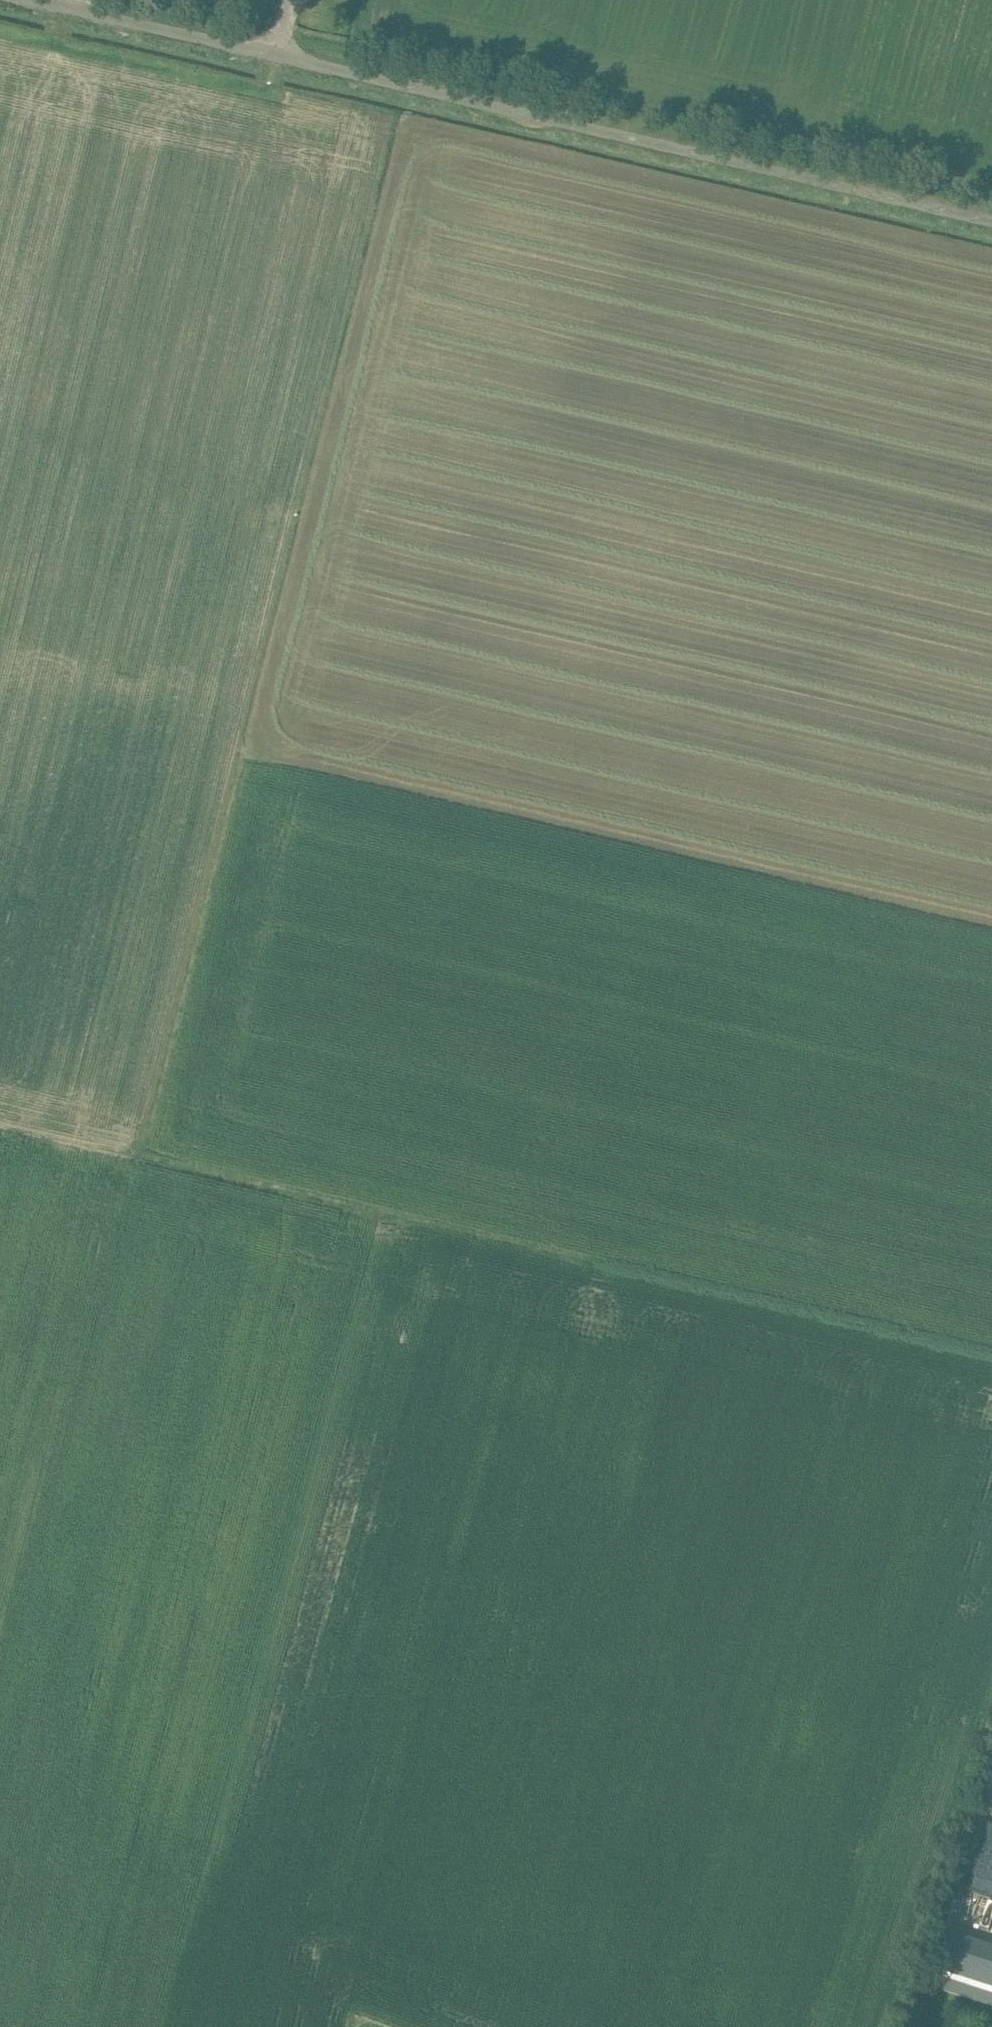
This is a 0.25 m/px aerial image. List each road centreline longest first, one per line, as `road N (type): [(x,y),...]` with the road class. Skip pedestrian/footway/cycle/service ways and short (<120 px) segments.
road 1 (unclassified): [(58,0),(991,217)]

